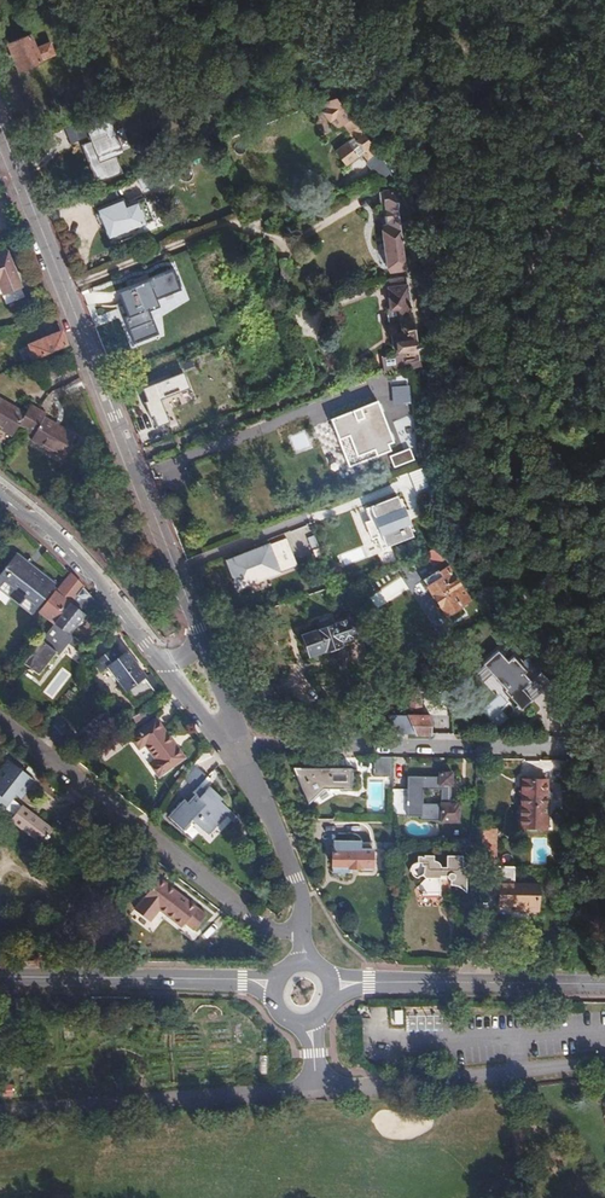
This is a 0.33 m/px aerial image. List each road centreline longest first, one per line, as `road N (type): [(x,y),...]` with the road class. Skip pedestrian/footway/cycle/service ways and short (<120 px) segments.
road 1 (unclassified): [(0,130),(205,641)]
road 2 (residential): [(0,721),(256,920),(301,934)]
road 3 (residential): [(527,749),(239,746)]
road 4 (residential): [(274,983),(0,979)]
road 5 (residential): [(604,985),(332,985)]
road 6 (residential): [(161,661),(68,546),(0,496)]
road 7 (track): [(423,146),(577,0)]
road 8 (unclassified): [(239,746),(295,890),(301,934)]

